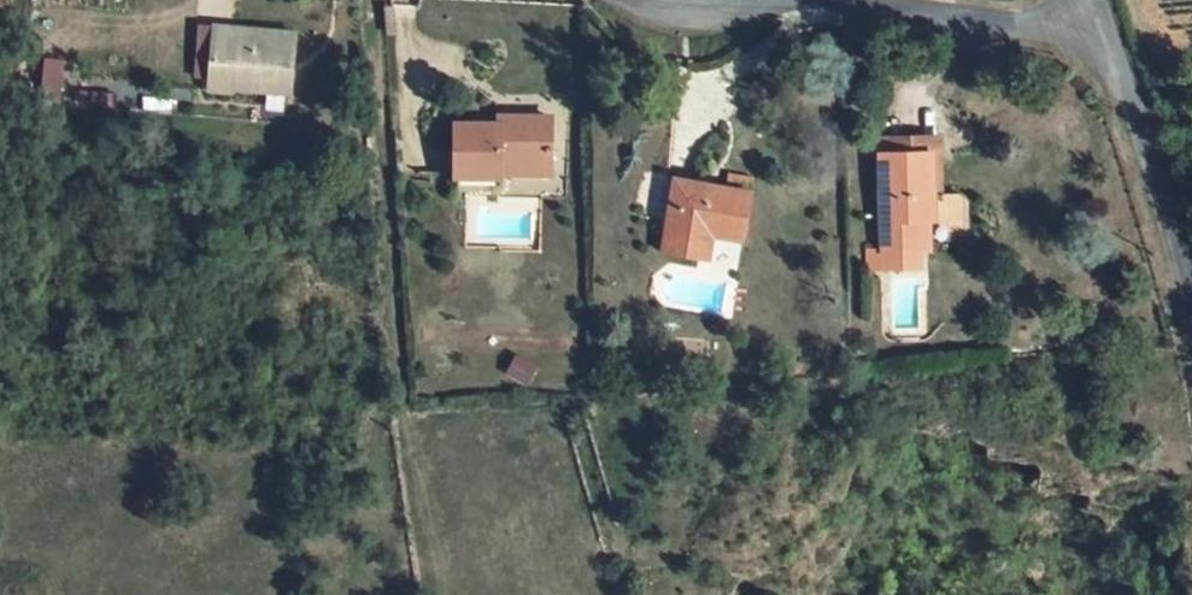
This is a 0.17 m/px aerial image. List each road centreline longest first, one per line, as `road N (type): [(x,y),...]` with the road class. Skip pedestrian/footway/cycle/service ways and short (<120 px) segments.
road 1 (unclassified): [(1191,324),(1109,42)]
road 2 (residential): [(1109,42),(827,0)]

